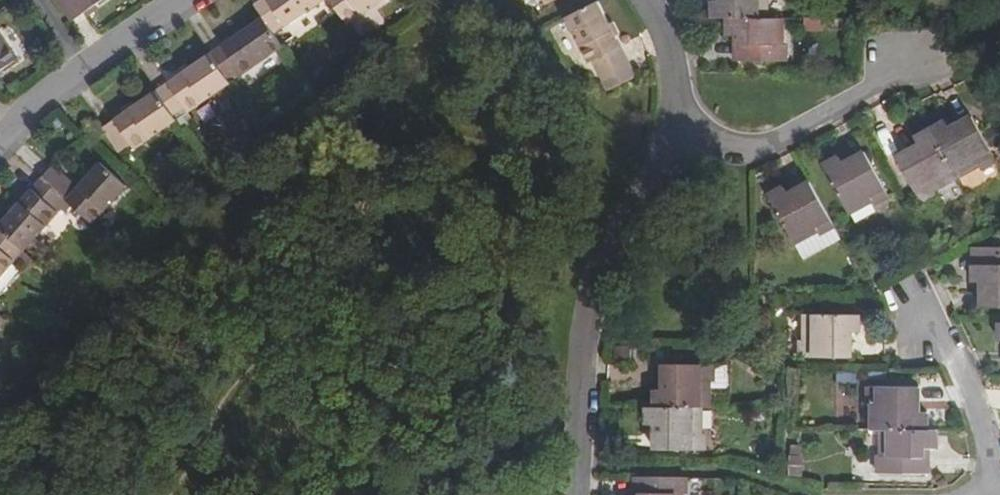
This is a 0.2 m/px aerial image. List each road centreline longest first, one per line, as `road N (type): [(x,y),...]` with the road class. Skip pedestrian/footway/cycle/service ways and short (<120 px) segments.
road 1 (residential): [(584,494),(590,350),(608,263),(660,171),(671,132)]
road 2 (residential): [(909,57),(777,142),(739,146),(671,132)]
road 3 (residential): [(0,140),(36,100),(181,0)]
road 4 (residential): [(920,298),(999,481)]
road 5 (residential): [(671,132),(679,106),(668,26),(650,0)]

